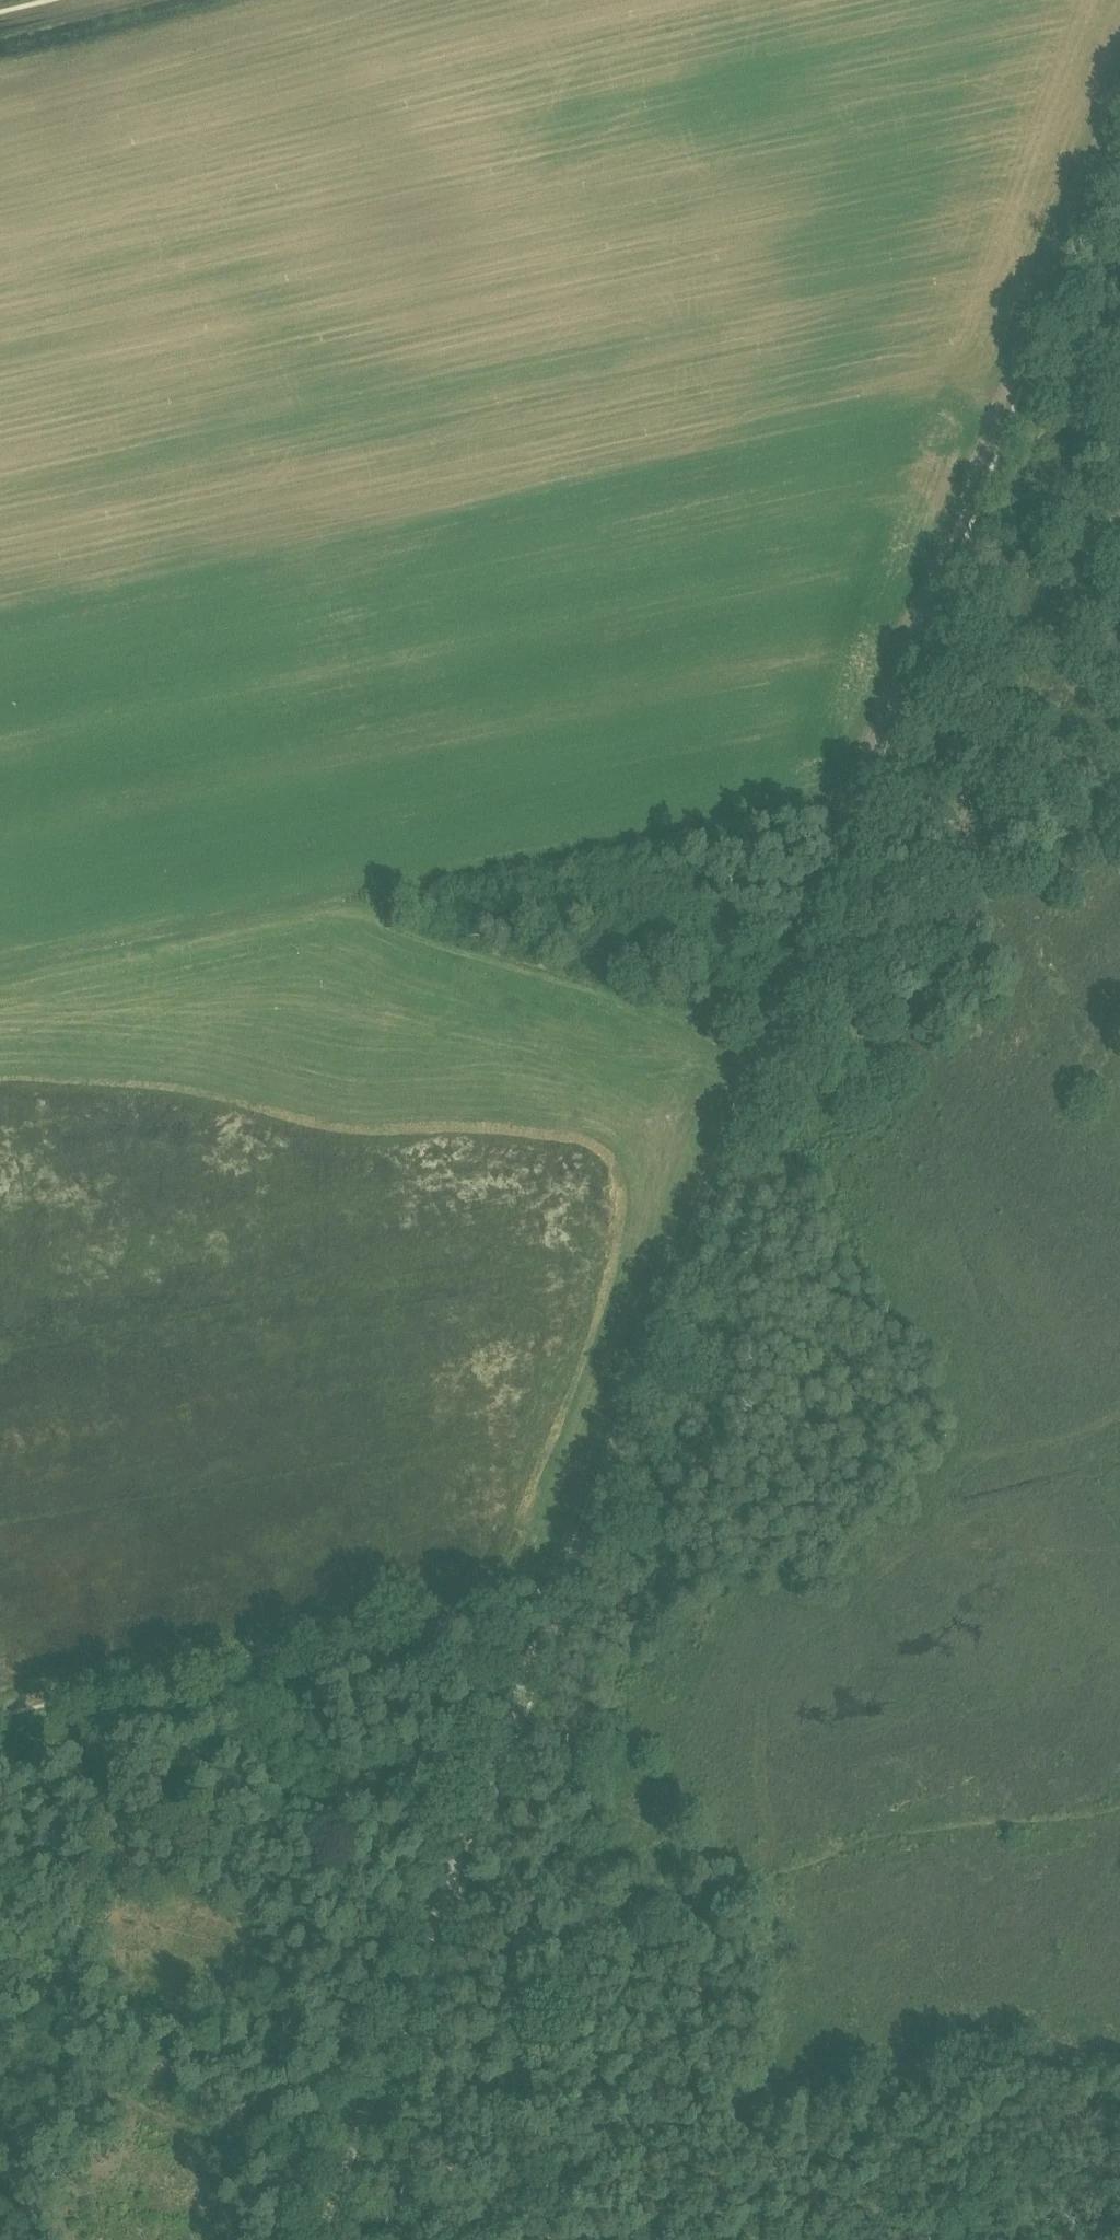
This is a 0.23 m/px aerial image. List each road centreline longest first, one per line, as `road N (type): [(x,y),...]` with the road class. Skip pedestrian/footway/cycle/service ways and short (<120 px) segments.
road 1 (track): [(1119,81),(566,1565)]
road 2 (track): [(319,2239),(521,1688)]
road 3 (track): [(566,1565),(0,1709)]
road 4 (track): [(521,1688),(566,1565)]

